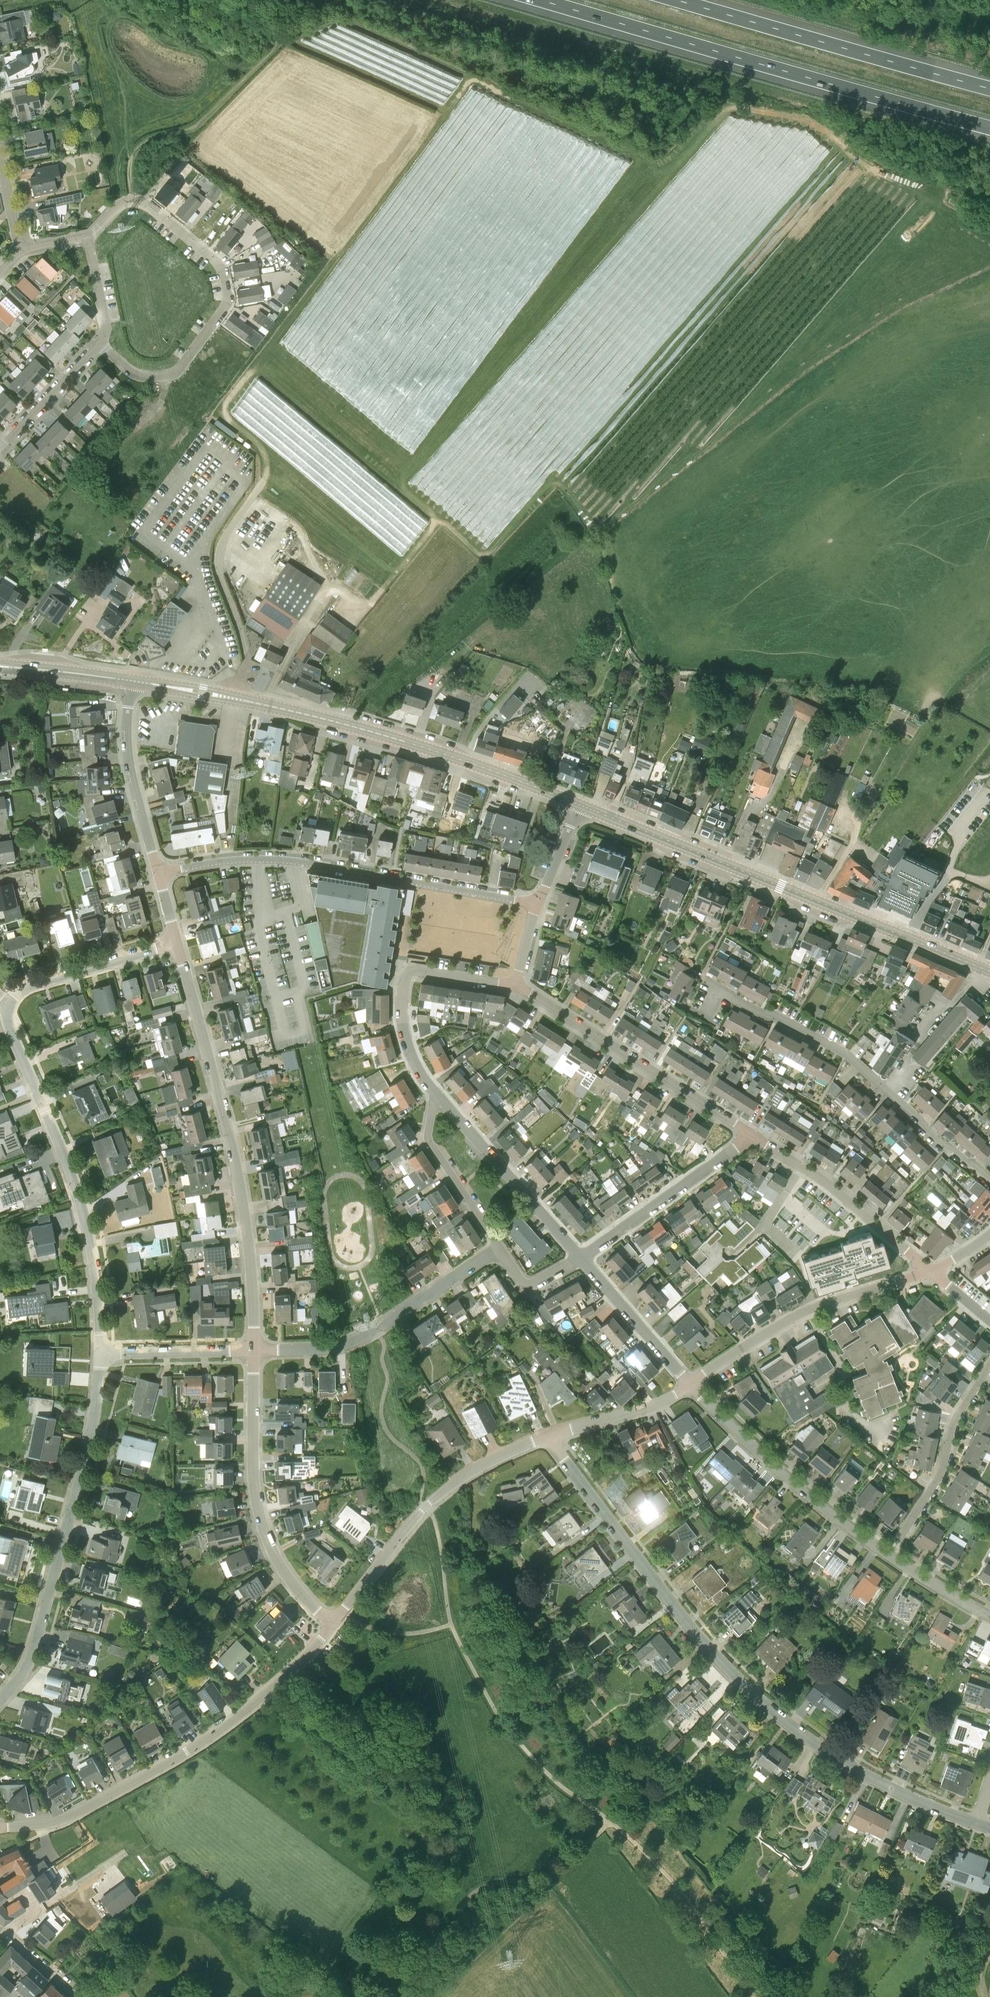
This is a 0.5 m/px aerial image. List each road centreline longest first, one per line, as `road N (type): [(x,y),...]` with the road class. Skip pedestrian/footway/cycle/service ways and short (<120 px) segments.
road 1 (residential): [(976,1823),(858,1770),(785,1722),(694,1632),(548,1436)]
road 2 (motorway): [(534,0),(989,129)]
road 3 (secondary): [(579,804),(361,727),(129,681)]
road 4 (secondary): [(989,973),(579,804)]
road 5 (residential): [(253,1353),(240,1184),(178,944)]
road 6 (tertiary): [(0,1826),(71,1815),(192,1748),(258,1700),(331,1626)]
road 7 (residential): [(100,344),(137,375),(170,375),(229,300),(219,262),(148,203),(122,203),(87,237)]
road 8 (residential): [(536,904),(273,859),(159,872)]
road 9 (residential): [(102,1355),(97,1274),(76,1179),(8,1023),(9,1004)]
road 10 (residential): [(0,1700),(34,1651),(93,1422),(102,1355)]
road 11 (residential): [(989,1181),(825,1043),(719,992),(707,1014)]
road 12 (motorway): [(989,87),(681,0)]
road 13 (residential): [(331,1626),(273,1553),(257,1509),(253,1353)]
road 14 (tertiary): [(331,1626),(453,1483),(548,1436)]
road 15 (residential): [(754,1136),(515,987)]
road 16 (residential): [(253,1353),(326,1351),(362,1337),(499,1247)]
road 17 (tertiary): [(689,1385),(803,1312),(930,1271)]
road 18 (residential): [(888,1555),(689,1385)]
road 19 (residential): [(437,1090),(403,1039),(404,979),(418,971),(515,987)]
road 20 (residential): [(930,1271),(825,1182),(754,1136)]
road 21 (residential): [(580,1258),(437,1090)]
road 22 (residential): [(888,1555),(939,1475),(952,1426),(989,1365)]
road 23 (residential): [(580,1258),(754,1136)]
road 24 (residential): [(159,872),(127,750),(129,681)]
road 25 (residential): [(9,1004),(47,980),(178,944)]
road 26 (residential): [(499,1247),(432,1147),(437,1090)]
road 27 (residential): [(689,1385),(580,1258)]
road 28 (residential): [(102,1355),(253,1353)]
road 29 (tertiary): [(548,1436),(640,1410),(689,1385)]
road 30 (residential): [(0,447),(100,344)]
road 31 (secondary): [(129,681),(0,666)]

